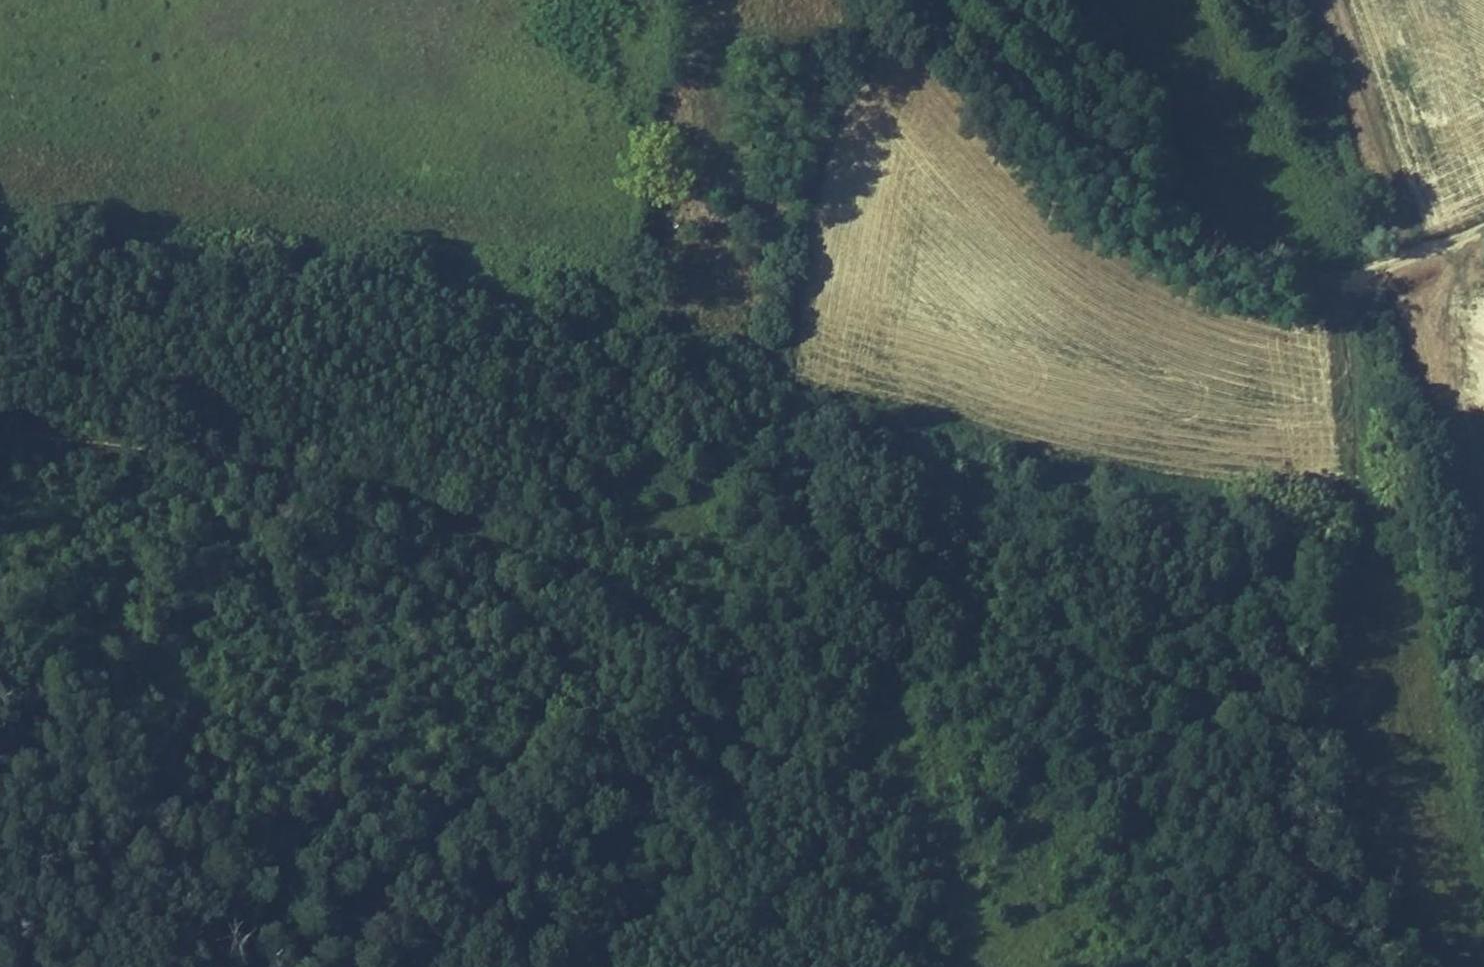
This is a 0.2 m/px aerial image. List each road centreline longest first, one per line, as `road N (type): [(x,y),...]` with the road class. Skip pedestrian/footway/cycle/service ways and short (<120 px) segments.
road 1 (track): [(1483,228),(1391,266),(1325,281),(1238,265),(1094,174),(936,0)]

